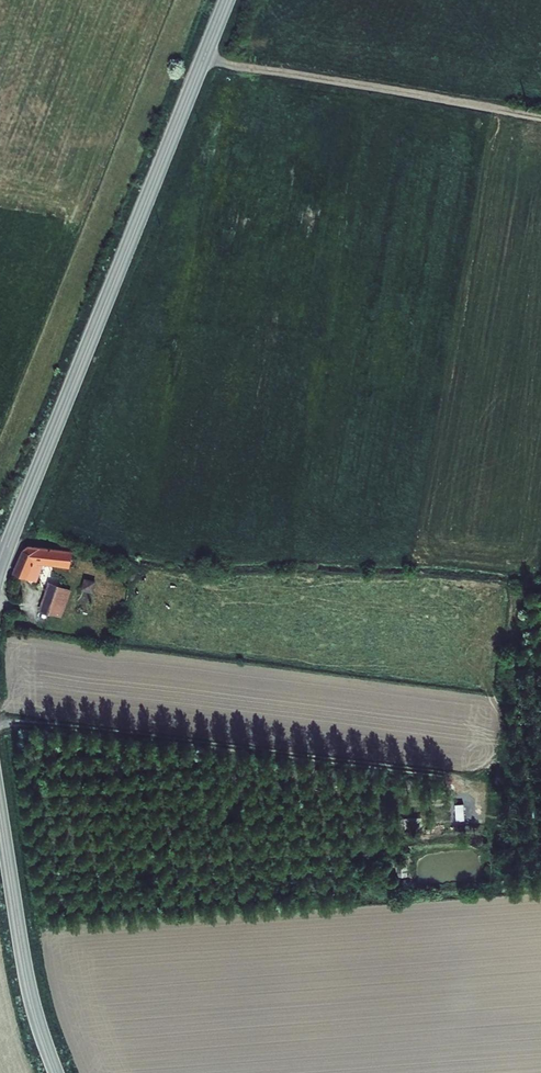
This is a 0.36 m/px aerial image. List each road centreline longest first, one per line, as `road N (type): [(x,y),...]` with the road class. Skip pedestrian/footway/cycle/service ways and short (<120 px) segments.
road 1 (tertiary): [(0,567),(227,0)]
road 2 (track): [(0,724),(450,775)]
road 3 (track): [(540,117),(203,60)]
road 4 (tertiary): [(56,1072),(30,997),(0,814)]

